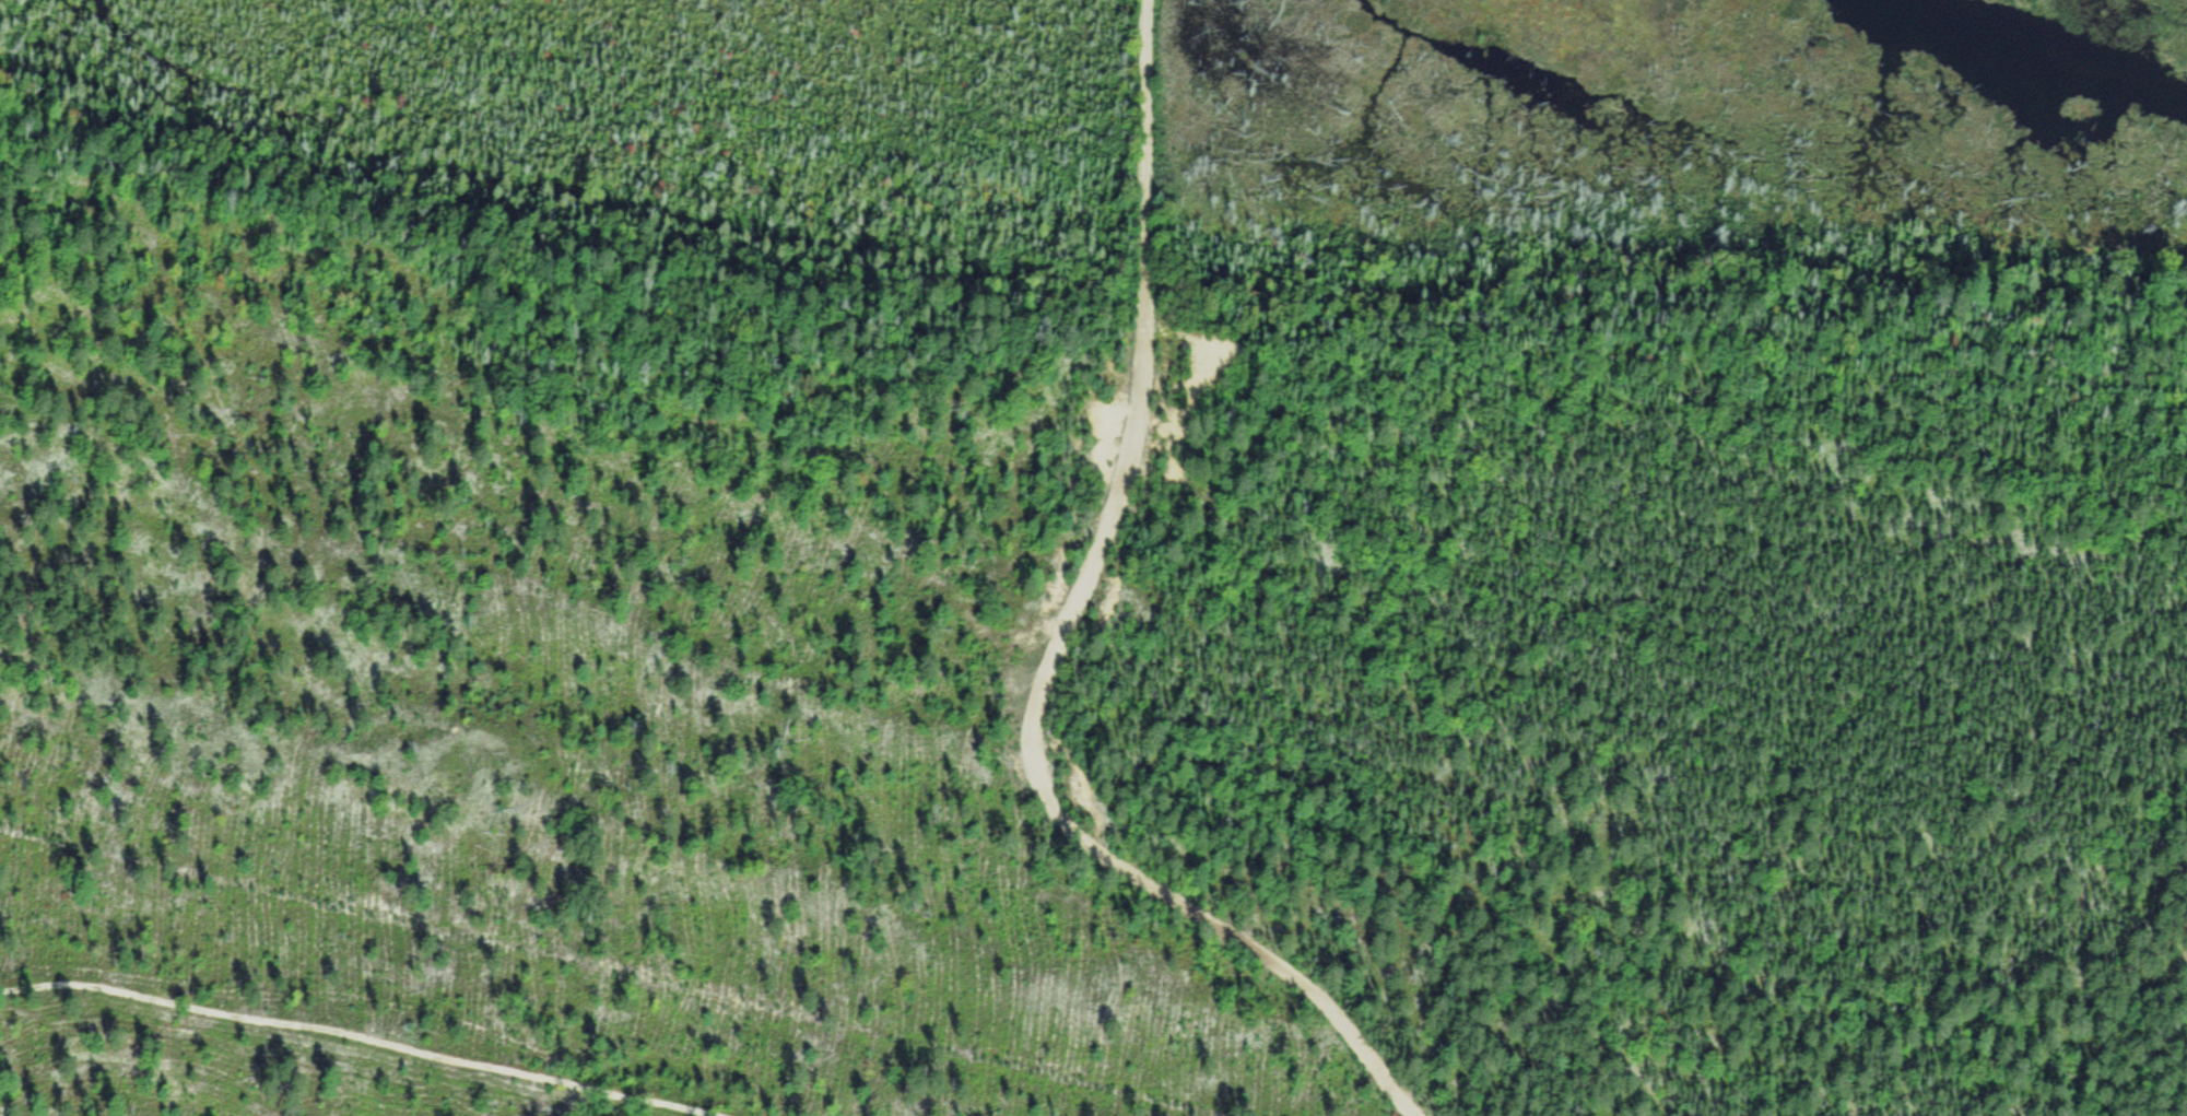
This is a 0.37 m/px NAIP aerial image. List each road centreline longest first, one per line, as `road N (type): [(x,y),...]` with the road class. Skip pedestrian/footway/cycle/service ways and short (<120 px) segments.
road 1 (track): [(1410,1115),(1332,1012),(1036,810),(1032,706),(1133,432),(1145,0)]
road 2 (track): [(622,1115),(160,1032),(0,976)]

